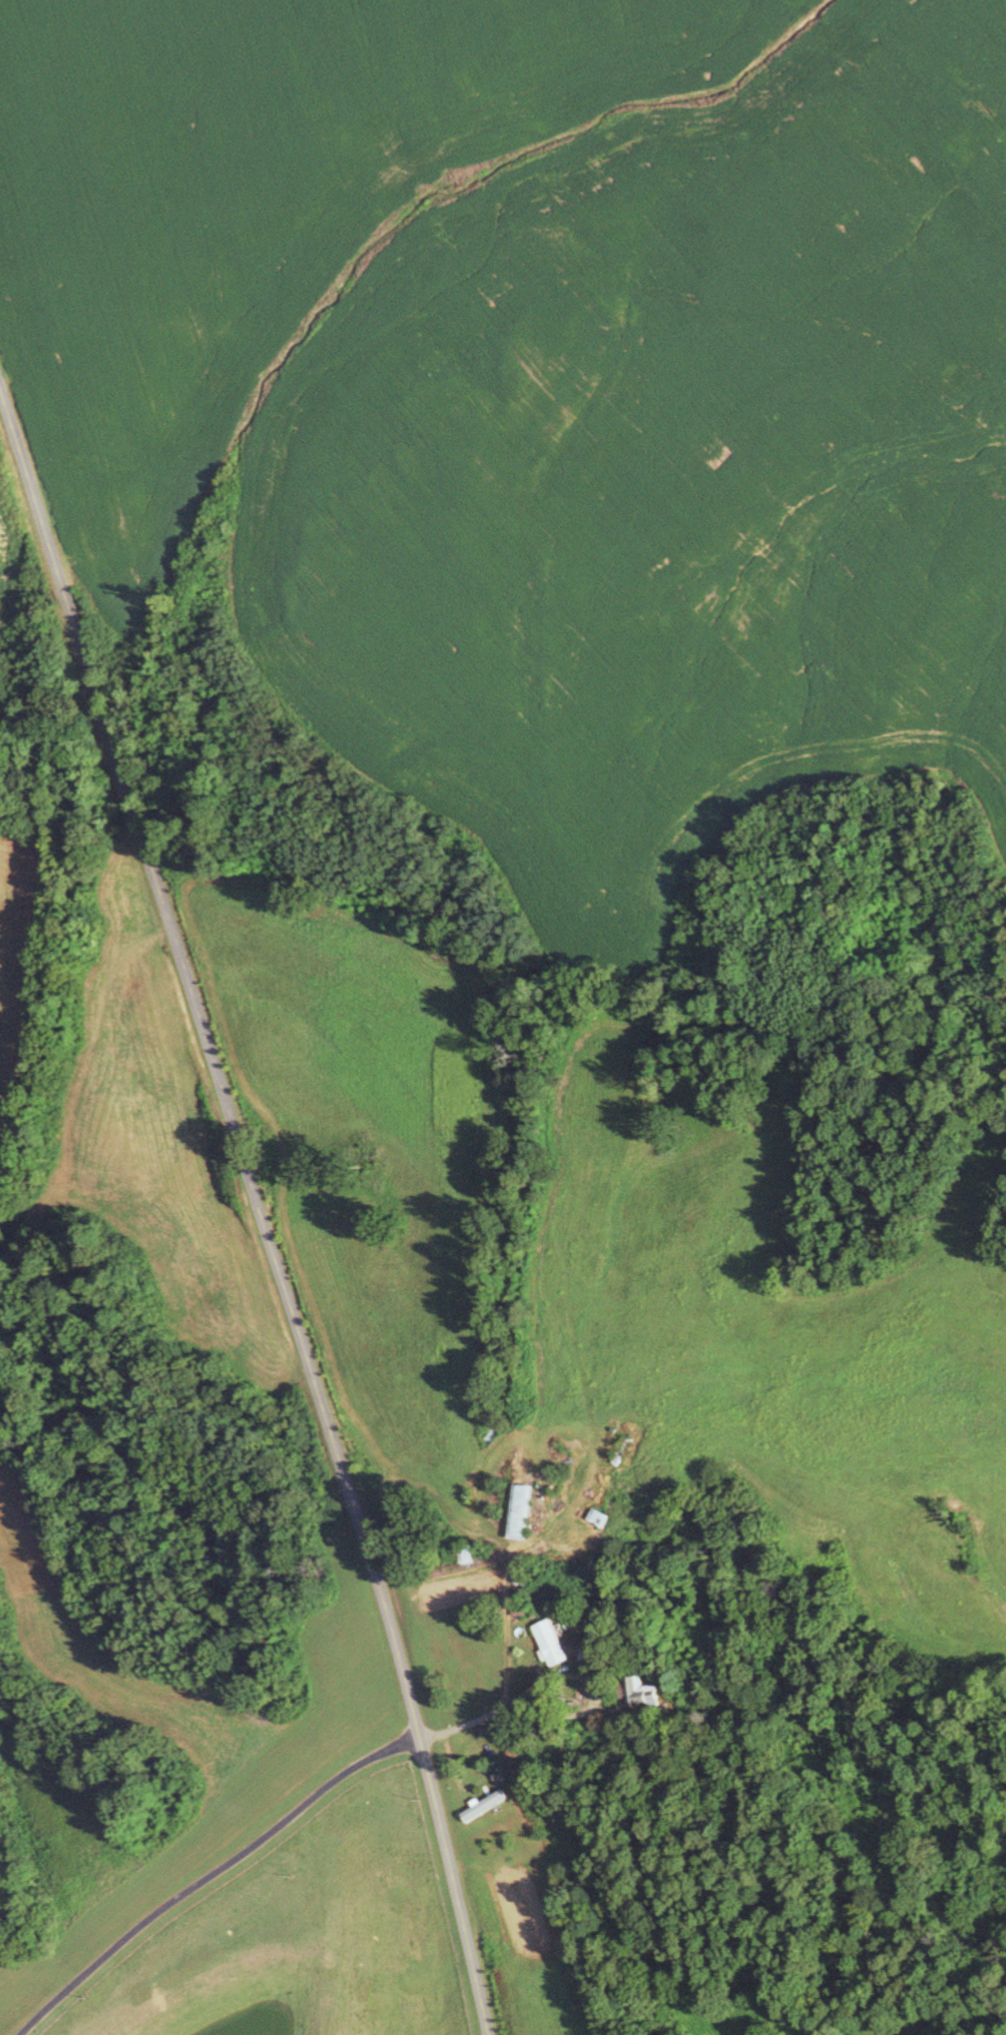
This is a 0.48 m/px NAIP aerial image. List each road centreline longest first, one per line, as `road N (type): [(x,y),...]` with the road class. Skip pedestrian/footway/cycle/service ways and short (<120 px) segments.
road 1 (secondary): [(491,2034),(382,1592),(0,384)]

